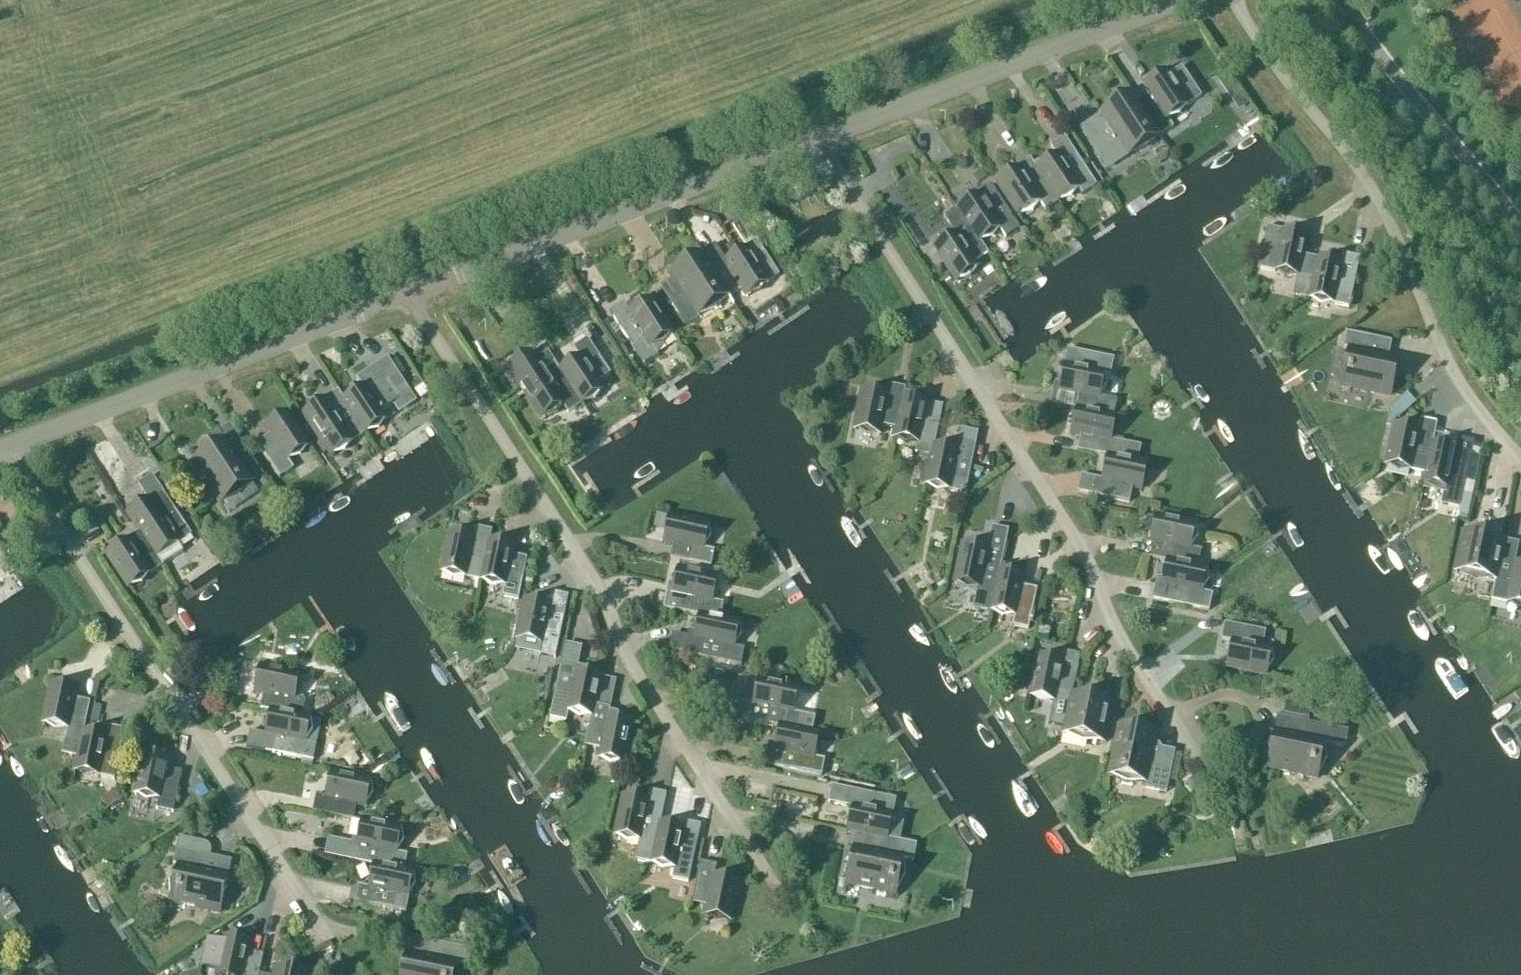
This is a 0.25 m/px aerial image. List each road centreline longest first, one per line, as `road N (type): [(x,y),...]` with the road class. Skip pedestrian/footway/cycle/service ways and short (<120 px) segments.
road 1 (residential): [(1211,779),(825,140)]
road 2 (residential): [(771,880),(409,293)]
road 3 (residential): [(321,927),(7,447)]
road 4 (residential): [(1520,461),(1450,361),(1359,189),(1230,0)]
road 5 (unclassified): [(825,140),(409,293)]
road 6 (unclassified): [(409,293),(7,447)]
road 7 (unclassified): [(1195,0),(825,140)]

